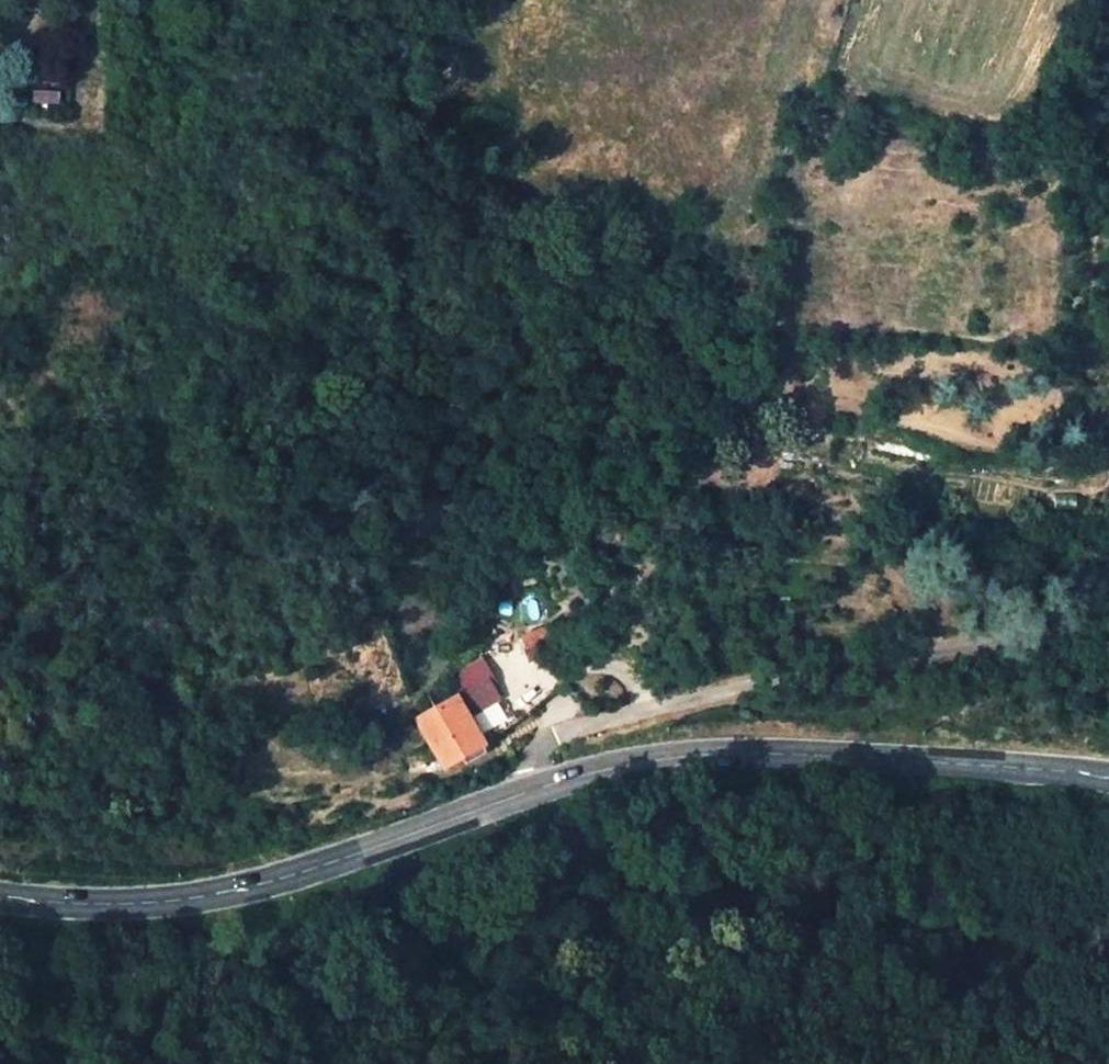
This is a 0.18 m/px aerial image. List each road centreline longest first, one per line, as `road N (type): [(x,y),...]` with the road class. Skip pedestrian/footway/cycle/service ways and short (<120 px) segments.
road 1 (residential): [(1108,581),(1075,608),(1021,633),(835,662),(560,733),(534,756),(542,788)]
road 2 (tertiary): [(1108,778),(739,753),(608,768),(542,788)]
road 3 (tertiary): [(542,788),(266,884),(168,902),(0,896)]

